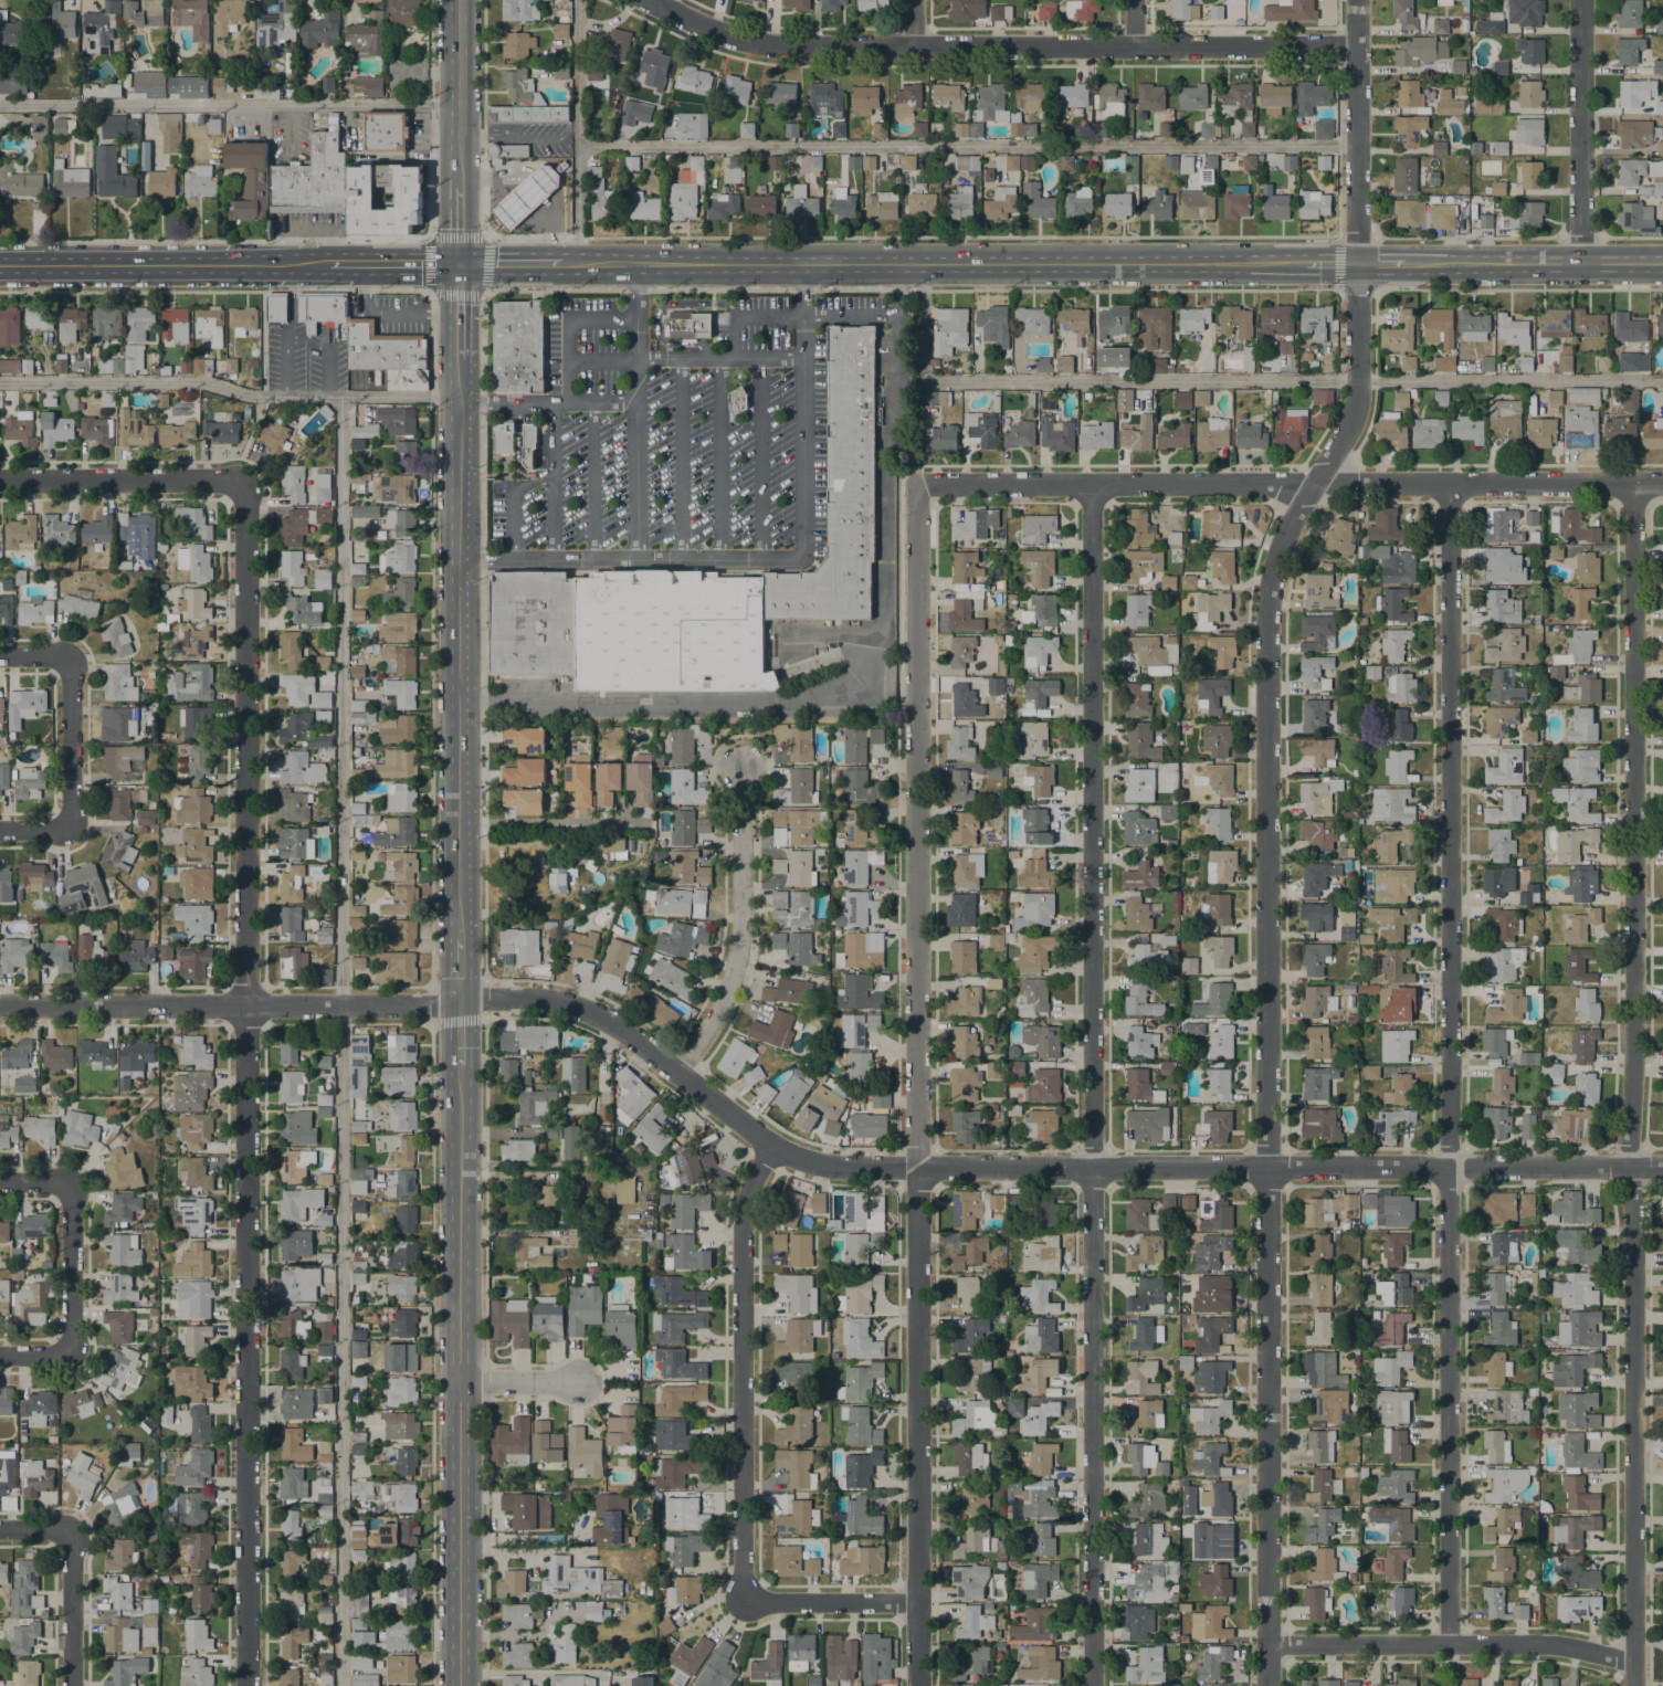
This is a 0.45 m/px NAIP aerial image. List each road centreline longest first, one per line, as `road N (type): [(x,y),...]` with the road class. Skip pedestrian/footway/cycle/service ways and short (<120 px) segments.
road 1 (tertiary): [(1266,1685),(1265,633),(1286,527),(1356,402),(1355,0)]
road 2 (tertiary): [(1662,1165),(831,1166),(772,1146),(591,1012),(538,999),(457,998)]
road 3 (secondary): [(1662,263),(459,262)]
road 4 (residential): [(1092,1685),(1091,483)]
road 5 (residential): [(916,1685),(916,483)]
road 6 (residential): [(1633,1685),(1627,1165),(1632,484)]
road 7 (residential): [(238,487),(245,505),(246,1685)]
road 8 (residential): [(1448,1643),(1450,483)]
road 9 (residential): [(1355,45),(790,50),(726,39),(648,0)]
road 10 (secondary): [(457,1685),(459,1066)]
road 11 (secondary): [(459,939),(459,359)]
road 12 (tertiary): [(459,1004),(0,1006)]
road 13 (residential): [(772,1146),(750,1184),(741,1223),(741,1576),(750,1591)]
road 14 (residential): [(1313,484),(916,483)]
road 15 (residential): [(1633,1663),(1526,1642),(1266,1644)]
road 16 (residential): [(1662,484),(1313,484)]
road 17 (secondary): [(327,262),(0,263)]
road 18 (residential): [(675,1069),(723,1002),(739,945),(741,772)]
road 19 (residential): [(1579,263),(1579,0)]
road 20 (residential): [(238,487),(217,478),(0,479)]
road 21 (residential): [(0,654),(61,657),(70,672),(64,824)]
road 22 (residential): [(64,1192),(71,1210),(69,1339),(48,1356),(0,1356)]
road 23 (residential): [(459,823),(648,822)]
road 24 (secondary): [(460,187),(458,0)]
road 25 (residential): [(916,1601),(772,1602),(750,1591)]
road 26 (residential): [(71,1685),(66,1536)]
road 27 (secondary): [(459,262),(327,262)]

